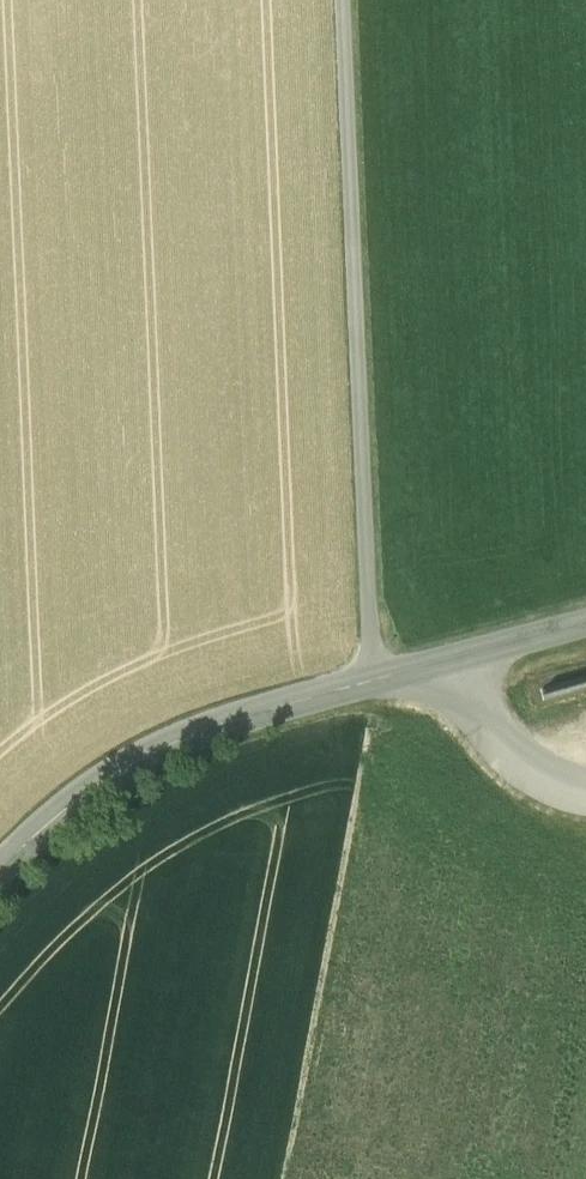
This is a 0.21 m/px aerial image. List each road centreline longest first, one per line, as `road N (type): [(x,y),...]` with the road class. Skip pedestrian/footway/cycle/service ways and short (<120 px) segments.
road 1 (unclassified): [(0,875),(73,807),(199,733),(585,622)]

